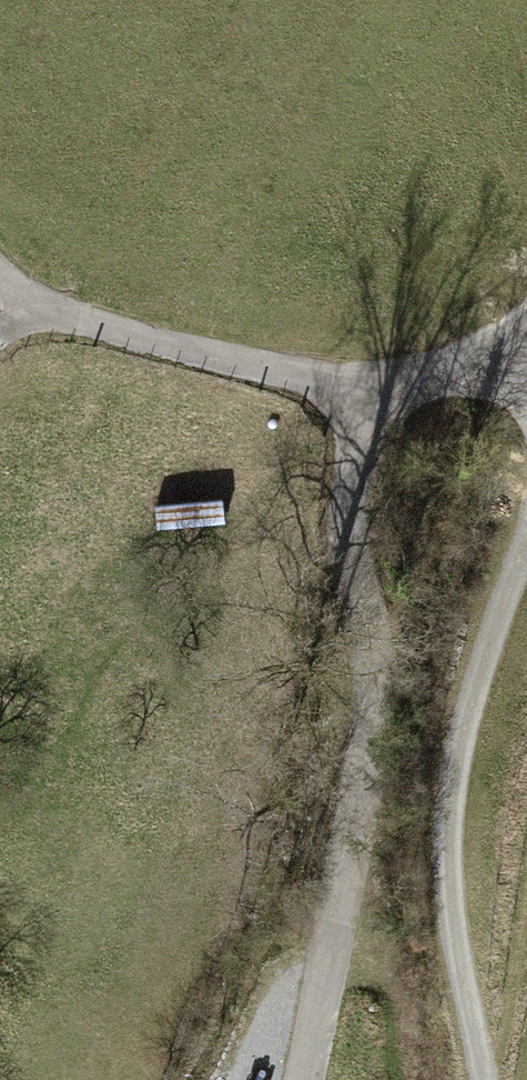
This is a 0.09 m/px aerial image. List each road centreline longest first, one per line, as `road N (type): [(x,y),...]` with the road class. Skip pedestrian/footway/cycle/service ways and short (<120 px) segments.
road 1 (residential): [(355,391),(348,535),(370,699),(302,1079)]
road 2 (track): [(482,1079),(447,910),(450,786),(526,533)]
road 3 (residential): [(28,306),(355,391)]
road 4 (residential): [(355,391),(526,338)]

